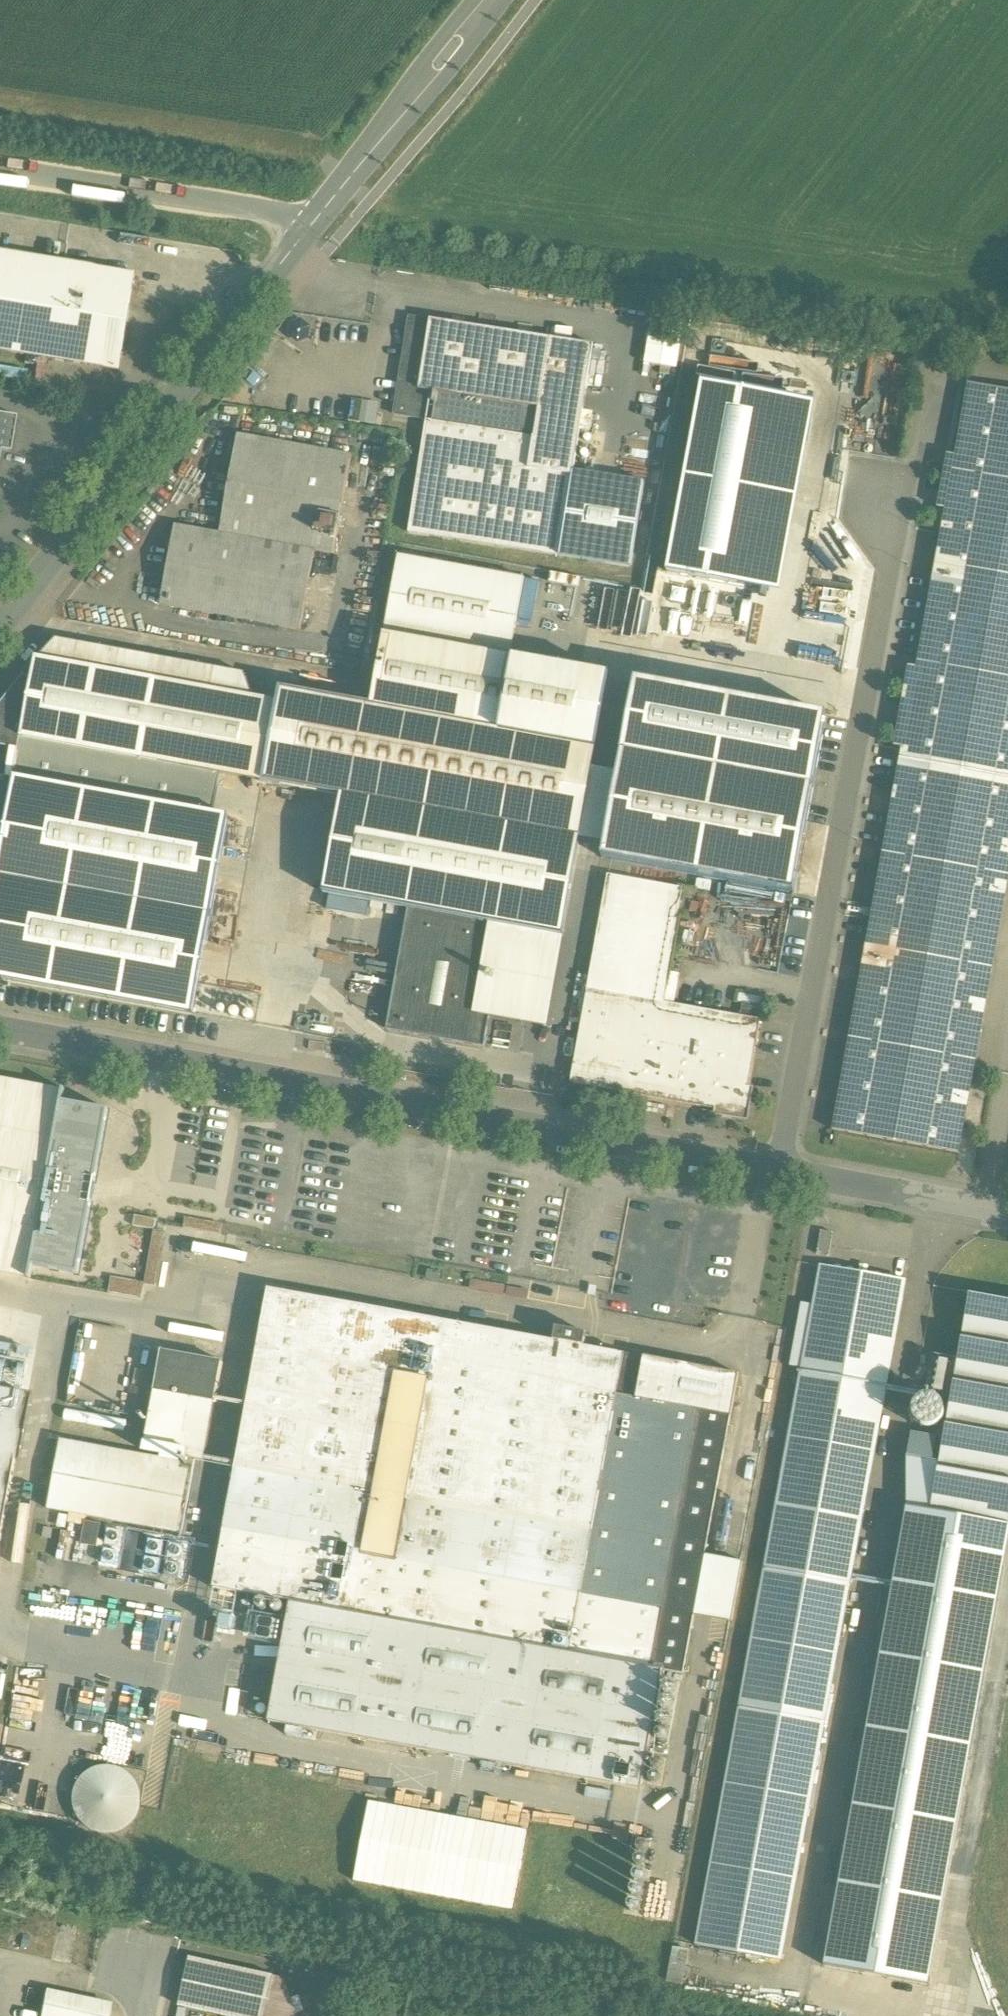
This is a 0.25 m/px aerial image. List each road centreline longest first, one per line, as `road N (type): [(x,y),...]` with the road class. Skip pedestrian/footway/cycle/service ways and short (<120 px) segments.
road 1 (residential): [(781,1171),(0,1029)]
road 2 (residential): [(781,1171),(892,572),(885,501)]
road 3 (residential): [(0,629),(315,221)]
road 4 (residential): [(315,221),(0,168)]
road 5 (tertiary): [(315,221),(490,0)]
road 6 (residential): [(1007,1214),(781,1171)]

